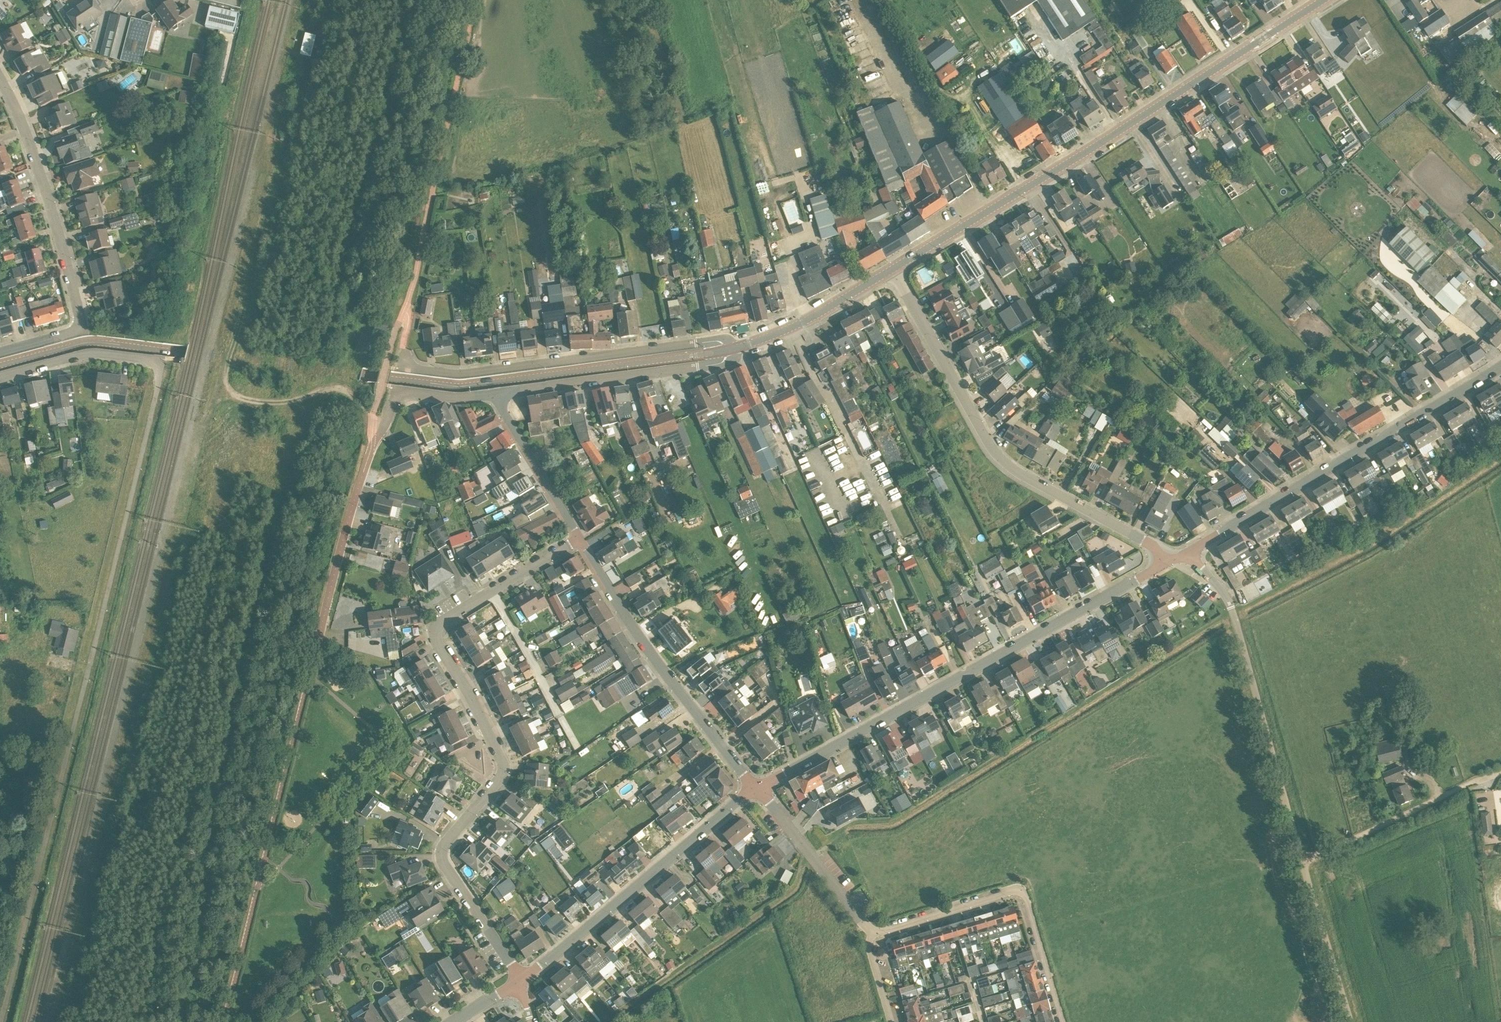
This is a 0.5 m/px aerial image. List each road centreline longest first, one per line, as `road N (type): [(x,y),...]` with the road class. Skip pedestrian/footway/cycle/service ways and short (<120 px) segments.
road 1 (residential): [(3,1021),(159,379),(149,361),(98,355),(0,377)]
road 2 (residential): [(519,980),(443,854),(504,768),(437,634),(442,623),(579,540)]
road 3 (track): [(373,429),(340,392),(269,403),(241,397),(229,368),(329,0)]
road 4 (unclassified): [(893,269),(1323,0)]
road 5 (residential): [(757,789),(1167,564)]
road 6 (residential): [(1167,564),(1153,546),(1003,461),(893,269)]
road 7 (unclassified): [(1350,1021),(1238,625)]
road 8 (unclassified): [(362,374),(91,343),(0,366)]
road 9 (unclassified): [(365,375),(458,387),(726,351)]
road 10 (residential): [(1187,552),(1500,368)]
road 11 (residential): [(0,353),(81,324),(32,148),(0,80)]
road 12 (residential): [(407,364),(461,374),(704,343),(720,342),(726,351)]
road 13 (residential): [(757,789),(671,683),(579,540)]
road 14 (residential): [(519,980),(757,789)]
road 15 (residential): [(873,934),(1020,893),(1061,1021)]
road 16 (residential): [(726,351),(716,364),(493,395)]
road 17 (residential): [(314,658),(372,446)]
road 18 (track): [(1500,778),(1459,789),(1302,861)]
road 19 (unclassified): [(726,351),(797,325),(893,269)]
road 20 (residential): [(873,934),(757,789)]
road 21 (residential): [(579,540),(493,395)]
road 22 (residential): [(493,395),(400,395),(372,446)]

